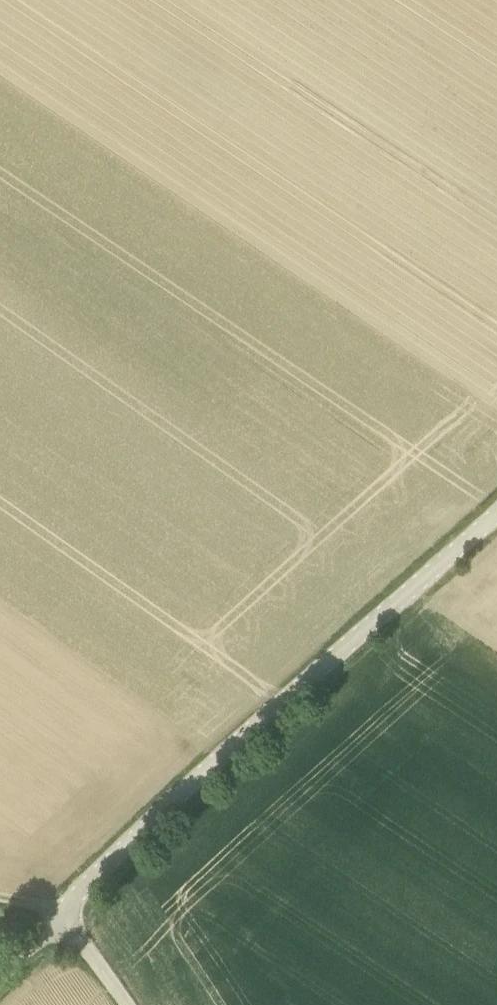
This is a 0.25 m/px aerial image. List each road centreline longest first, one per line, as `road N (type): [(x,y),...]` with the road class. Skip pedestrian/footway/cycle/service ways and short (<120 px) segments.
road 1 (unclassified): [(61,913),(268,707),(496,516)]

